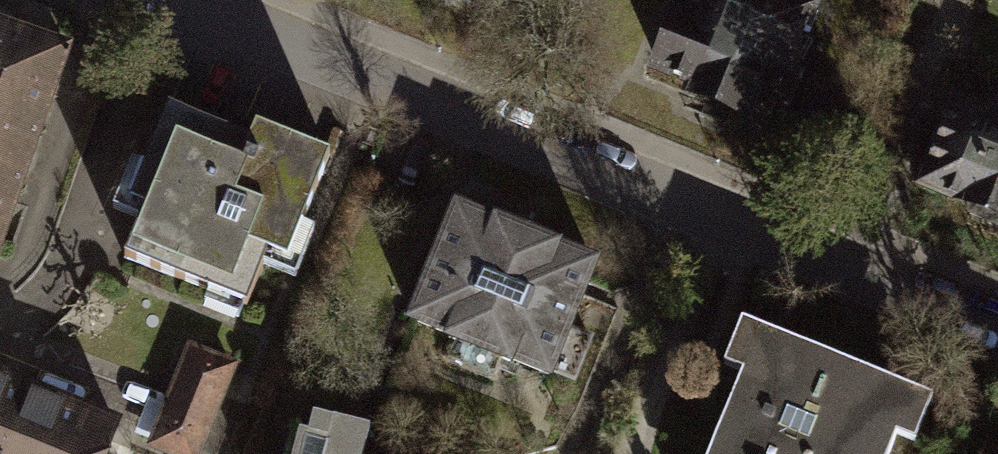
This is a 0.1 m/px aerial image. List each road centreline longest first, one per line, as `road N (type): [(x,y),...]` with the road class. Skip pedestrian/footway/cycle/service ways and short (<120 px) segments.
road 1 (residential): [(186,0),(997,327)]

